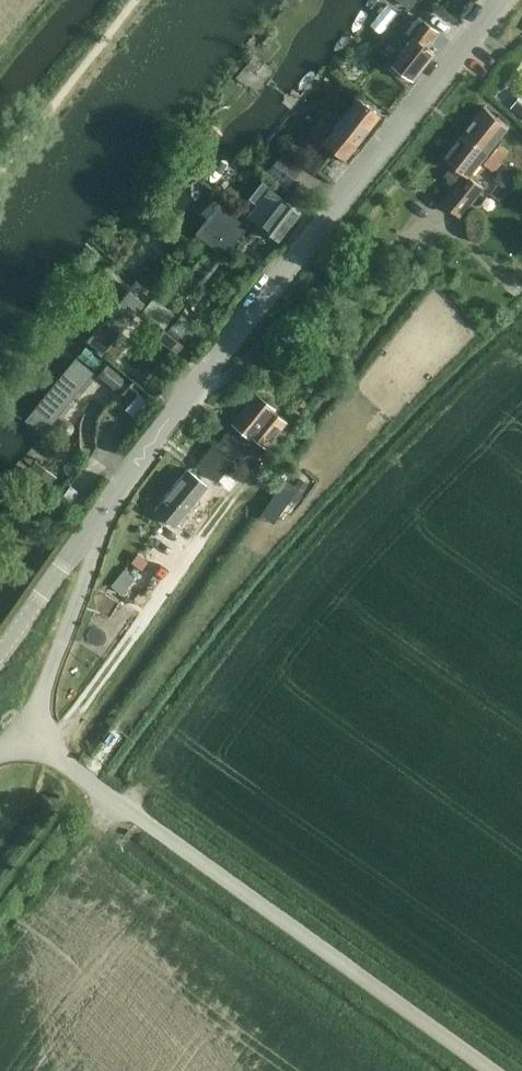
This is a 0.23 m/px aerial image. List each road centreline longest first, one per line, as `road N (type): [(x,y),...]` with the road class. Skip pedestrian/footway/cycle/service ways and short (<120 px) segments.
road 1 (unclassified): [(101,514),(503,0)]
road 2 (unclassified): [(494,1070),(25,732)]
road 3 (unclassified): [(25,732),(96,549),(101,514)]
road 4 (unclassified): [(0,652),(101,514)]

